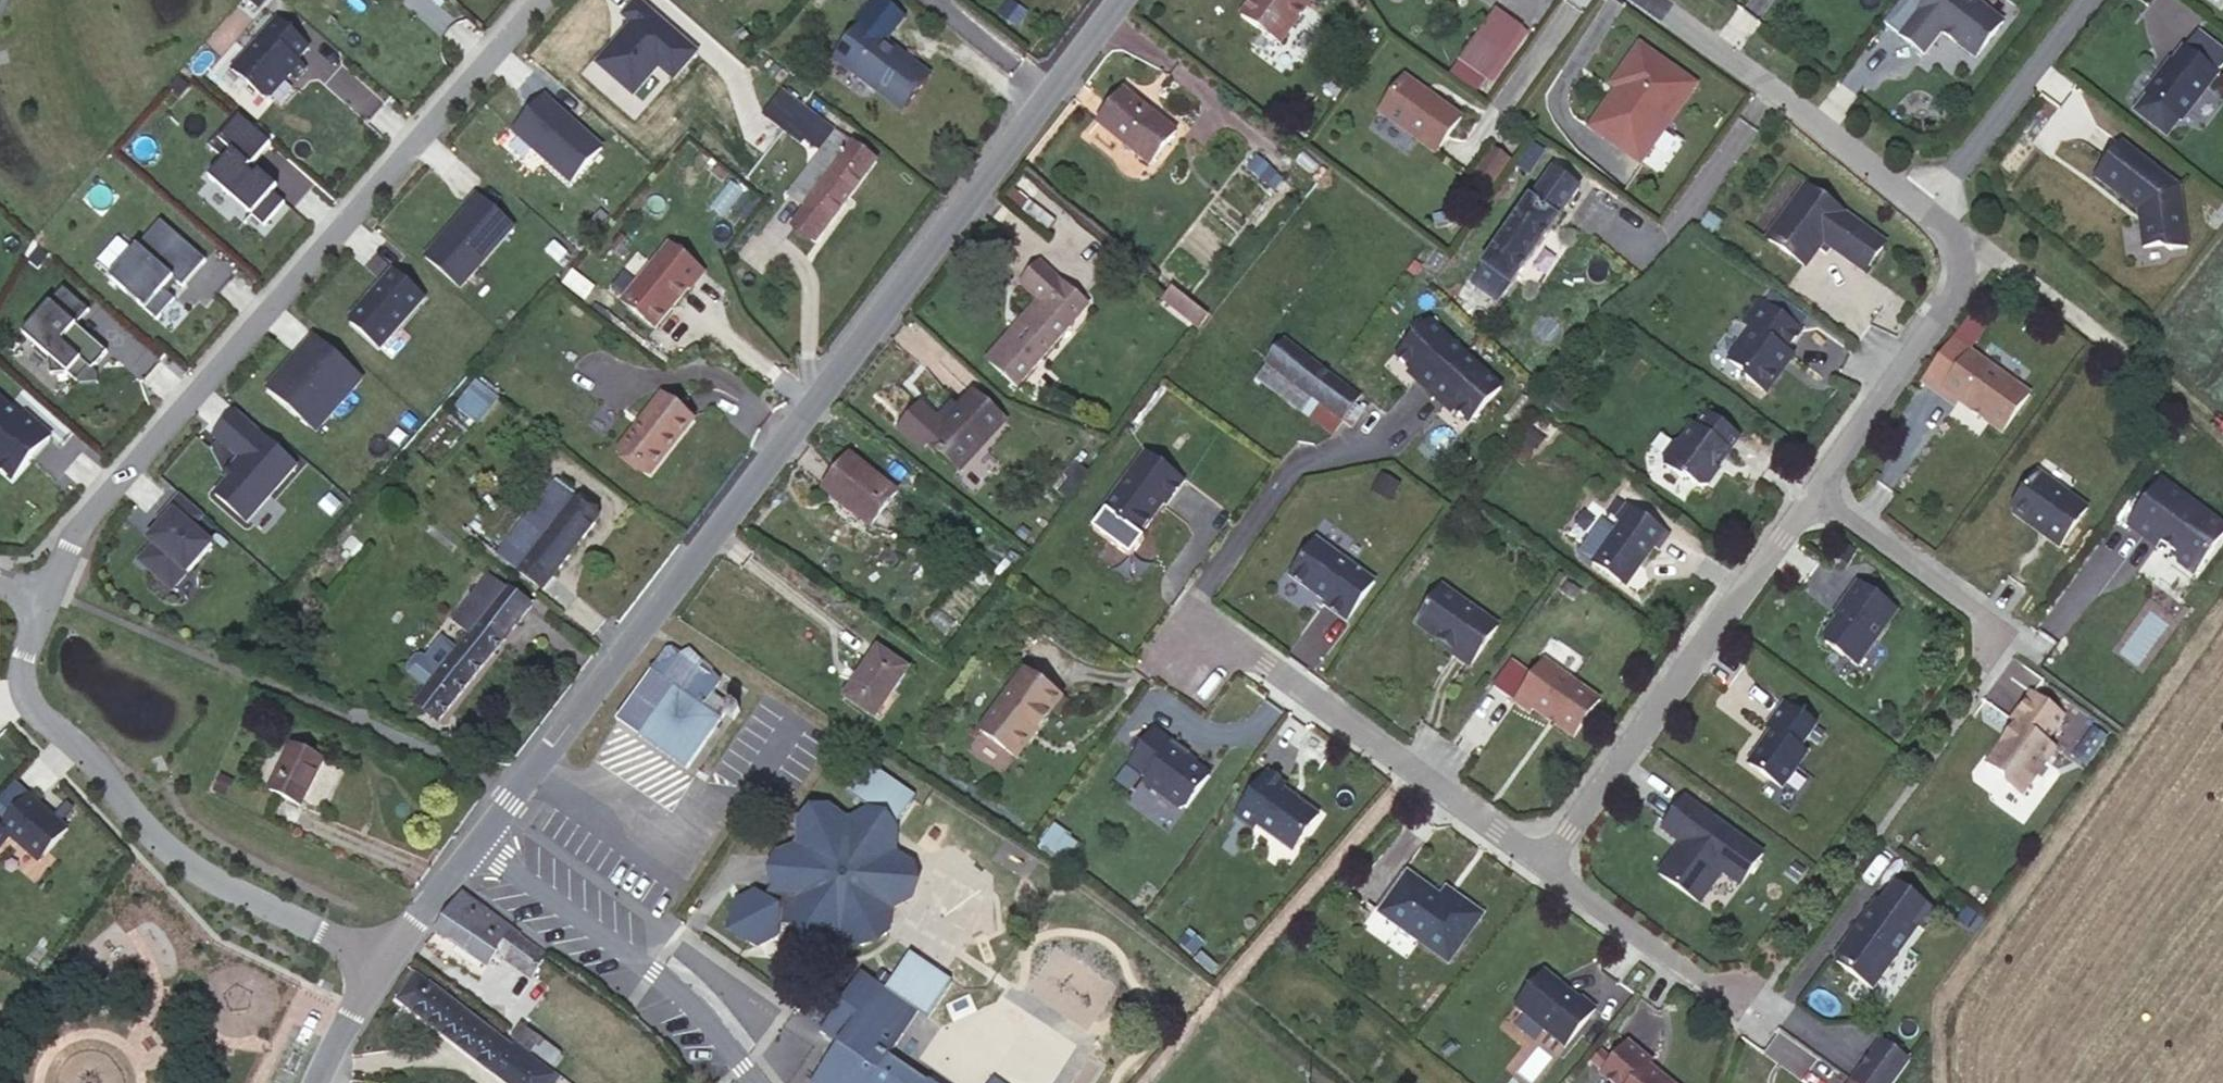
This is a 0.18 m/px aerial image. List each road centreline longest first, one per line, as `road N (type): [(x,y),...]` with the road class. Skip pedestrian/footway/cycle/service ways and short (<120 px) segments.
road 1 (residential): [(478,838),(1111,0)]
road 2 (residential): [(34,599),(85,522),(545,0)]
road 3 (residential): [(1410,407),(1373,448),(1292,465),(1187,610),(1539,866)]
road 4 (residential): [(381,966),(194,870),(30,707),(21,659),(34,599)]
road 5 (track): [(0,596),(128,623),(511,796)]
road 6 (residential): [(1815,490),(1539,866)]
road 7 (unclassified): [(754,1082),(654,976),(478,838)]
road 8 (residential): [(1647,0),(1920,205)]
road 9 (residential): [(1920,205),(1956,244),(1944,306),(1815,490)]
road 10 (track): [(2222,426),(1987,248),(1956,244)]
road 11 (residential): [(2079,0),(1920,205)]
road 12 (residential): [(1539,866),(1740,1018)]
road 13 (residential): [(2003,637),(1815,490)]
road 14 (residential): [(381,966),(478,838)]
road 15 (residential): [(322,1082),(381,966)]

